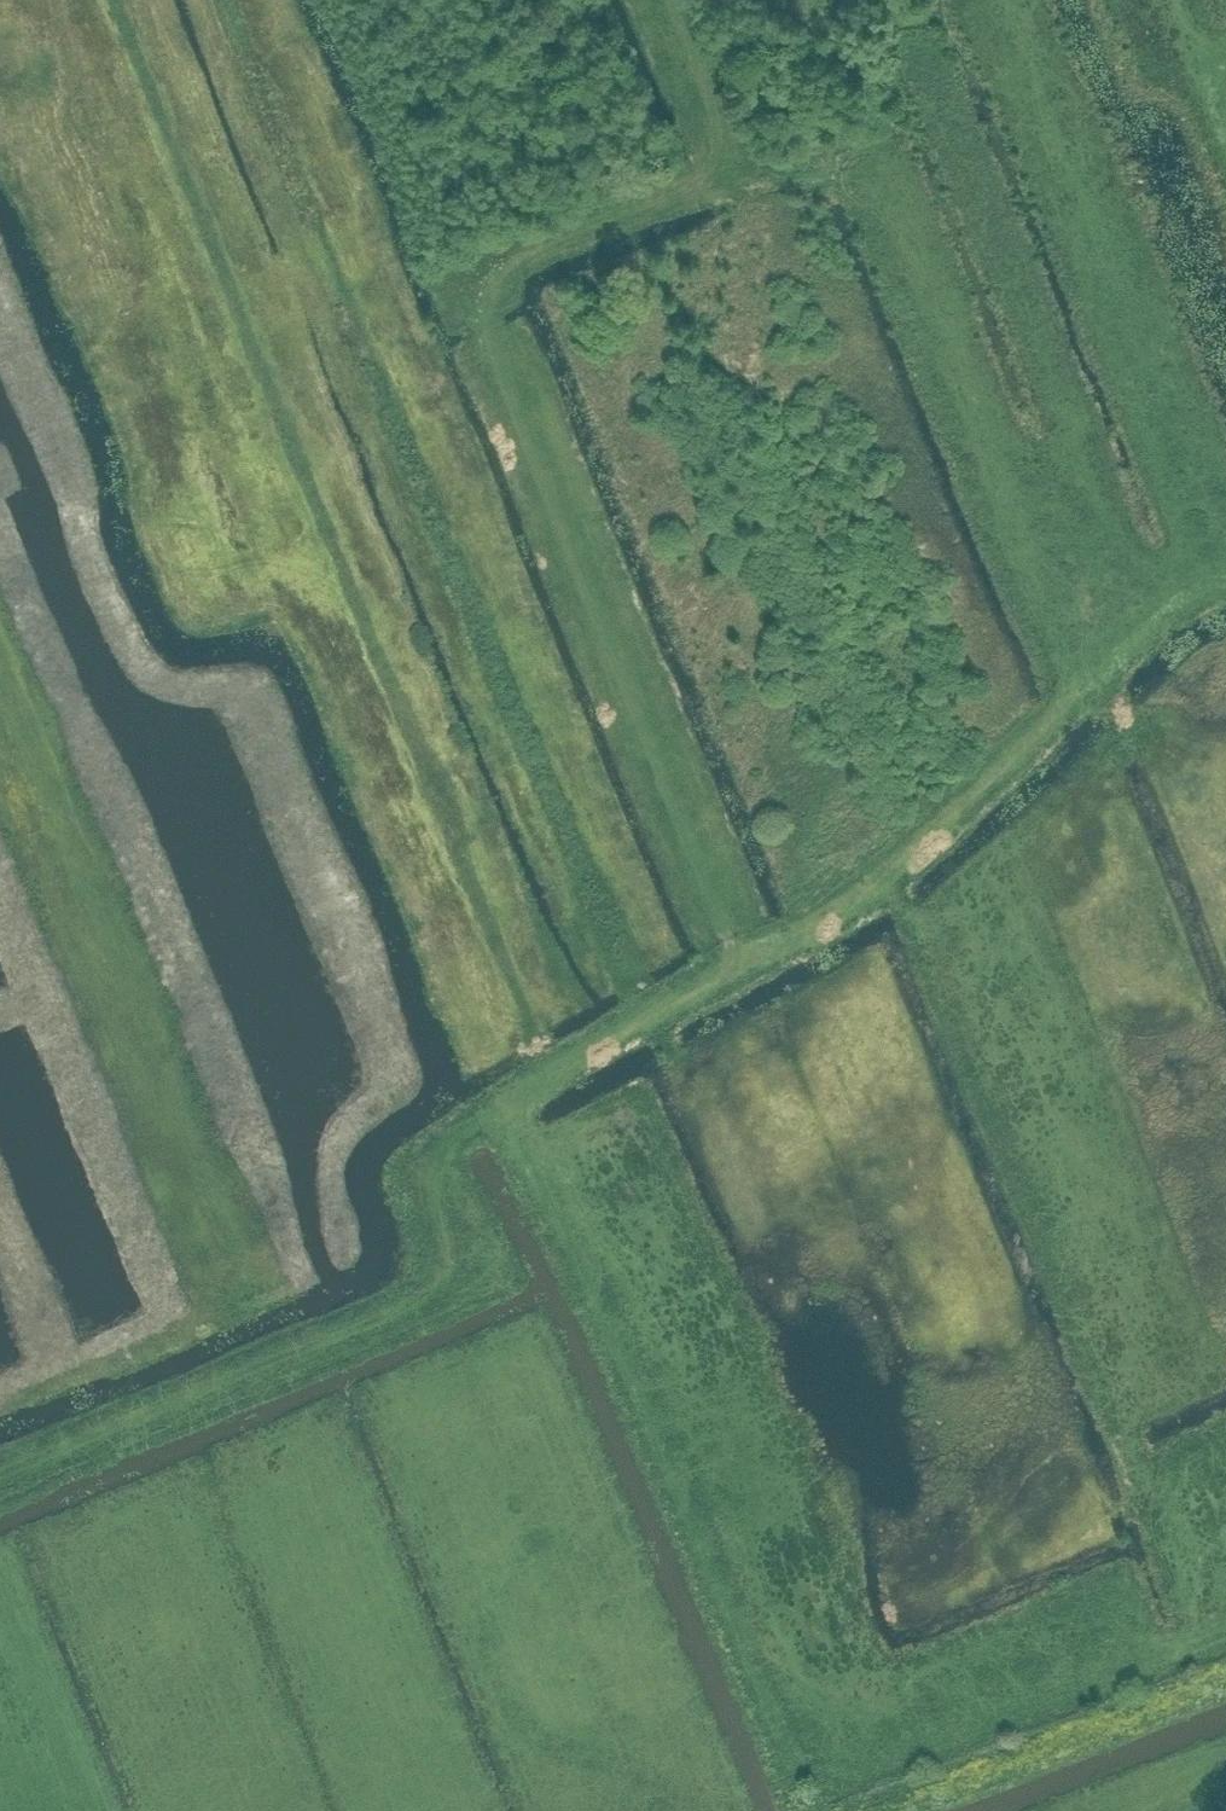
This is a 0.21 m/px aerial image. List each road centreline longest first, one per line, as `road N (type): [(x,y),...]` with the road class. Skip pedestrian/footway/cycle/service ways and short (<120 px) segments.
road 1 (track): [(0,1495),(502,1284),(506,1255),(448,1153),(454,1134),(682,995),(839,913),(980,791),(1159,615),(1225,574)]
road 2 (track): [(737,966),(479,310),(489,280),(510,258),(686,186),(717,156),(664,0)]
road 3 (track): [(487,1114),(569,1257),(805,1810)]
road 4 (track): [(883,1810),(1225,1673)]

